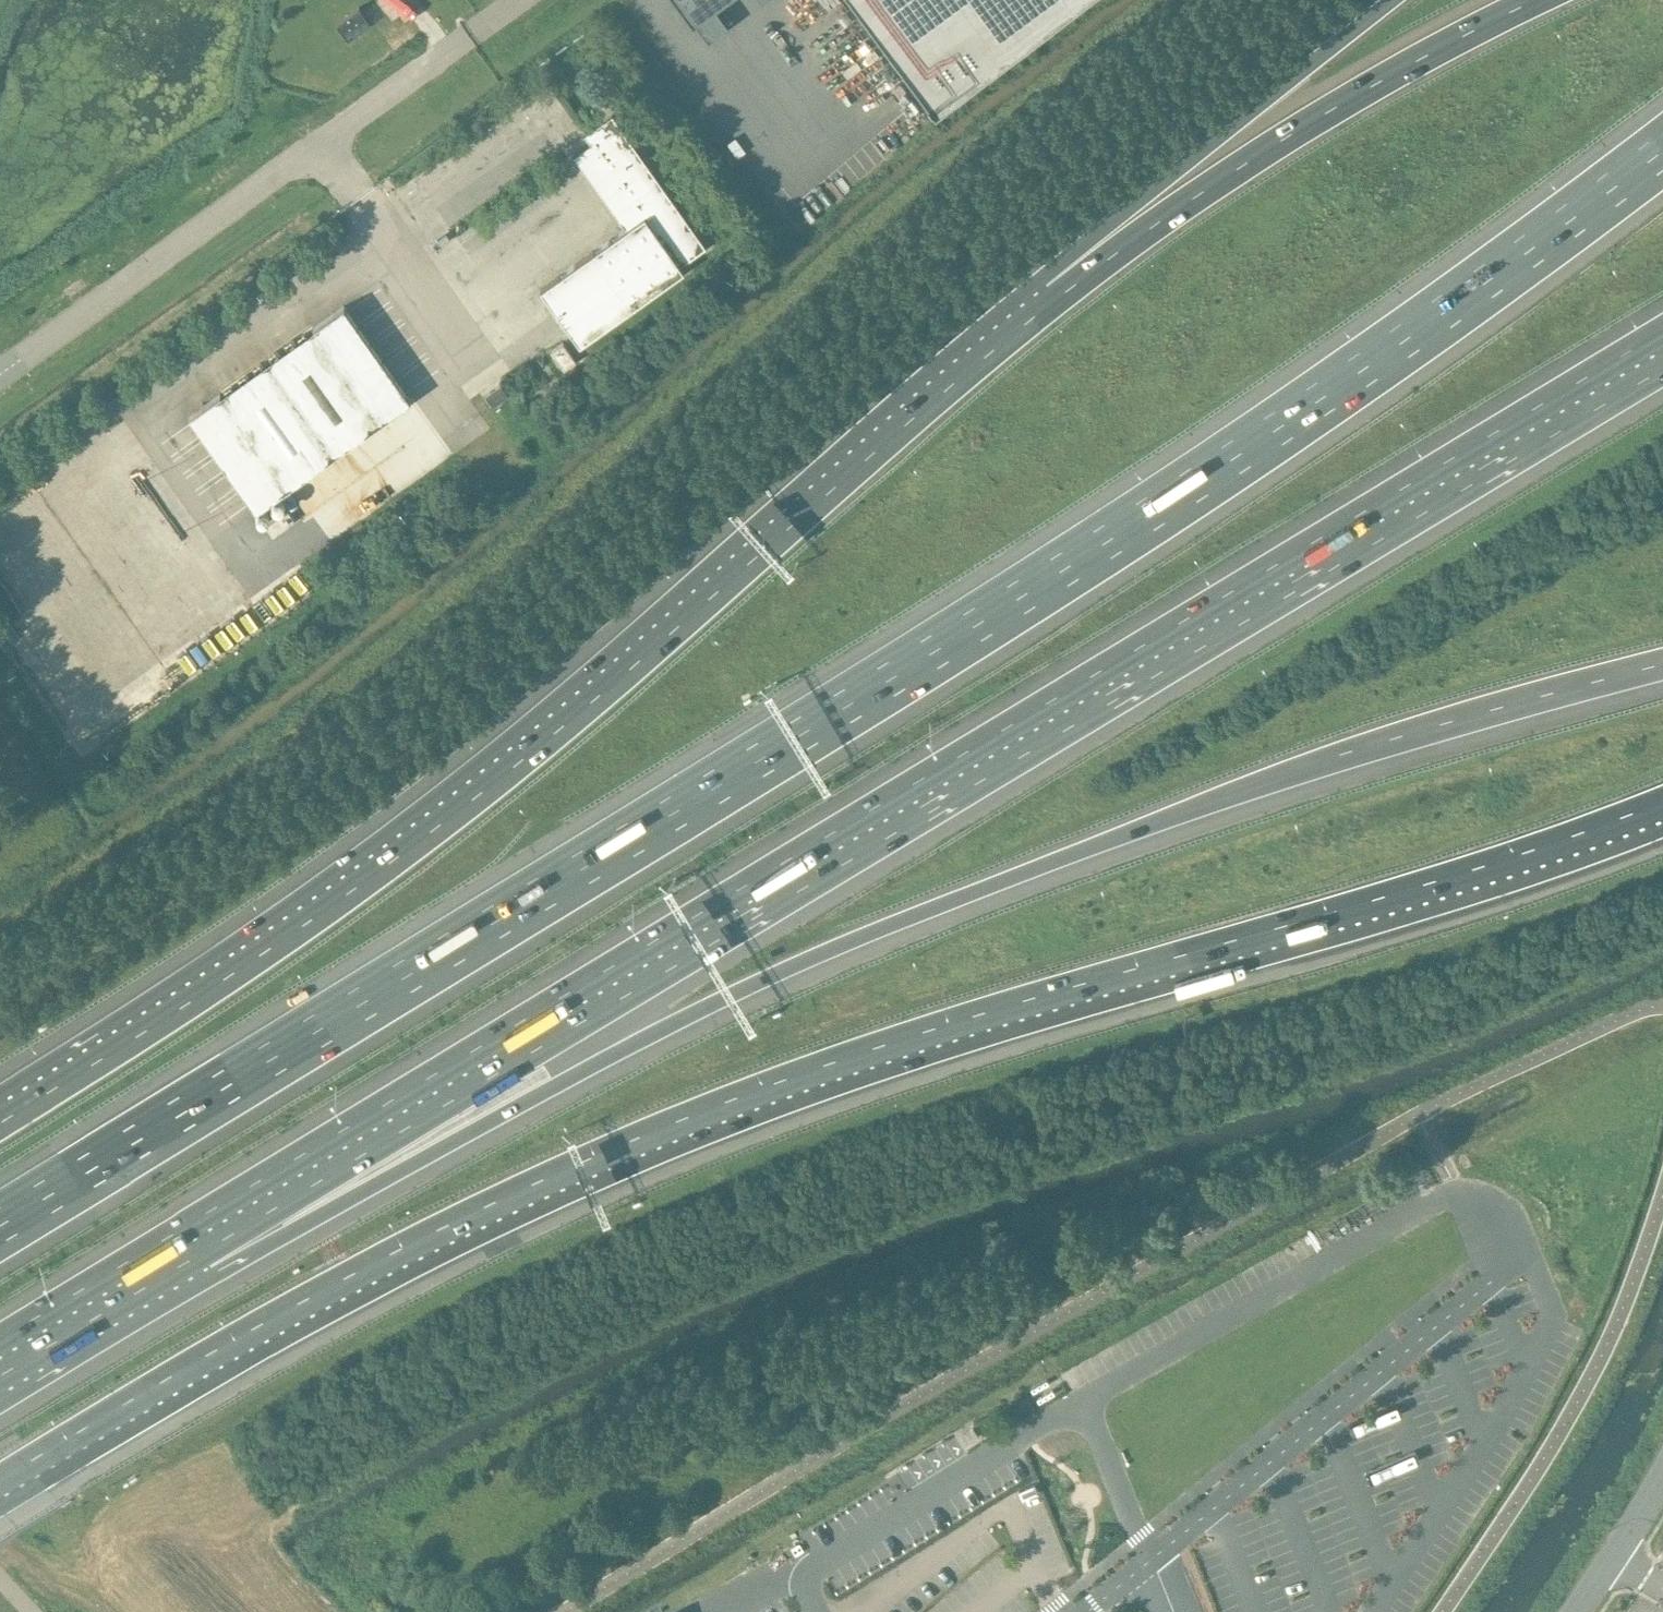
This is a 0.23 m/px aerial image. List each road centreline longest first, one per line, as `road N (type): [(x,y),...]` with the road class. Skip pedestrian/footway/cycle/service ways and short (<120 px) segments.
road 1 (motorway): [(1662,147),(1301,413),(1159,507),(0,1224)]
road 2 (motorway): [(0,1481),(300,1303),(675,1123),(876,1048),(1549,846),(1662,801)]
road 3 (motorway): [(199,1244),(1662,350)]
road 4 (motorway): [(199,1244),(856,936),(1313,763),(1662,663)]
road 5 (motorway): [(1060,293),(472,800),(246,965),(0,1122)]
road 6 (unclassified): [(468,36),(0,372)]
road 7 (motorway): [(1541,0),(1248,163),(1060,293)]
road 8 (motorway): [(1392,0),(1144,196),(1060,293)]
road 9 (motorway): [(0,1367),(199,1244)]
road 10 (unclassified): [(1662,1475),(1576,1611)]

